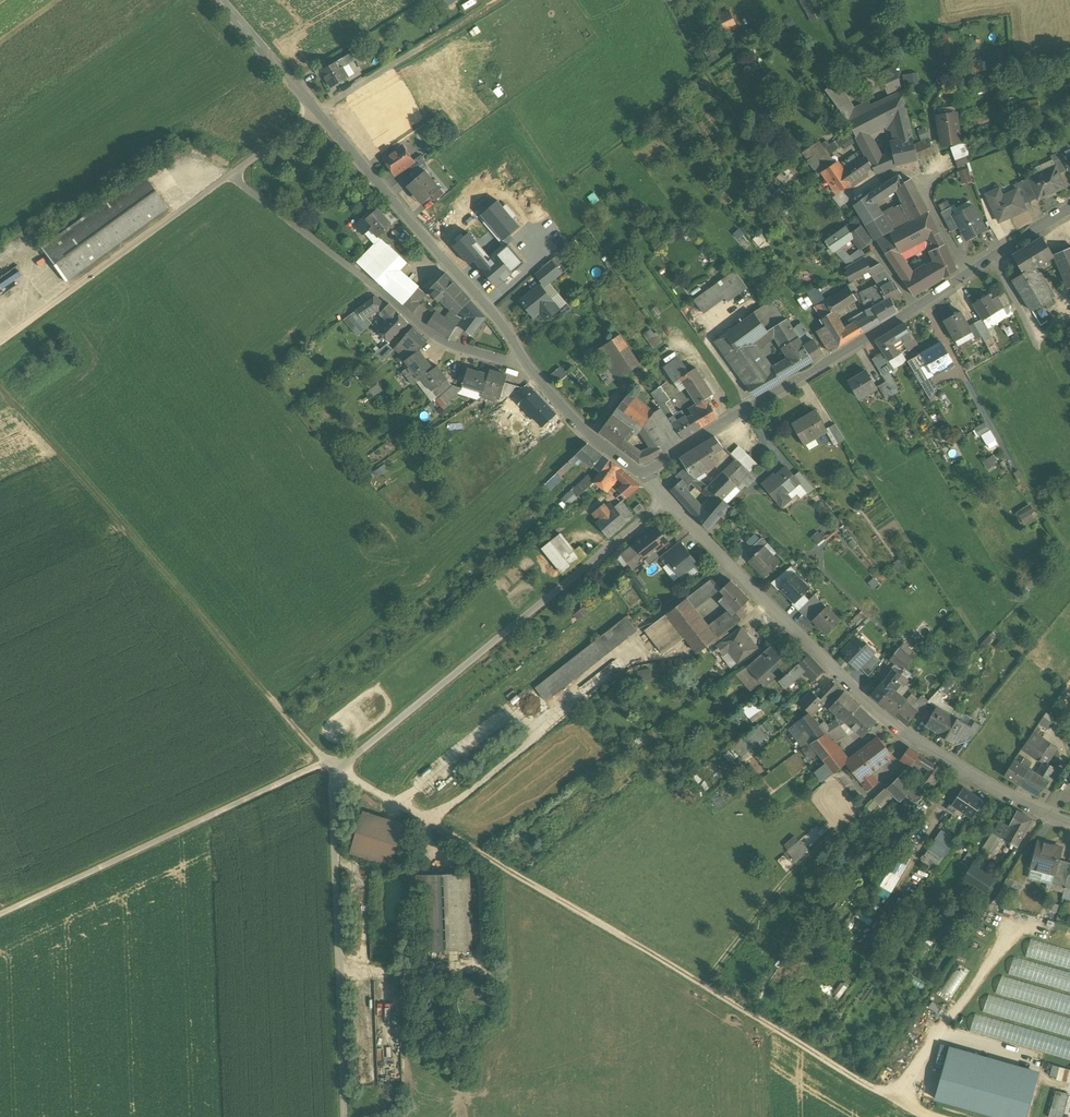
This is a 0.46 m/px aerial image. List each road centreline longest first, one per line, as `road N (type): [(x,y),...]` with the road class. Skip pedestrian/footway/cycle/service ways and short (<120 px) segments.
road 1 (track): [(898,1099),(331,763),(0,385)]
road 2 (residential): [(642,475),(882,717),(1000,795),(1069,823)]
road 3 (secondary): [(1069,210),(642,475)]
road 4 (secondary): [(523,360),(492,309),(219,0)]
road 5 (track): [(331,763),(0,914)]
road 6 (residential): [(523,360),(447,347),(231,175)]
road 7 (track): [(500,0),(318,111),(231,175)]
road 8 (track): [(1069,408),(993,259)]
road 9 (secondary): [(642,475),(553,401),(523,360)]

